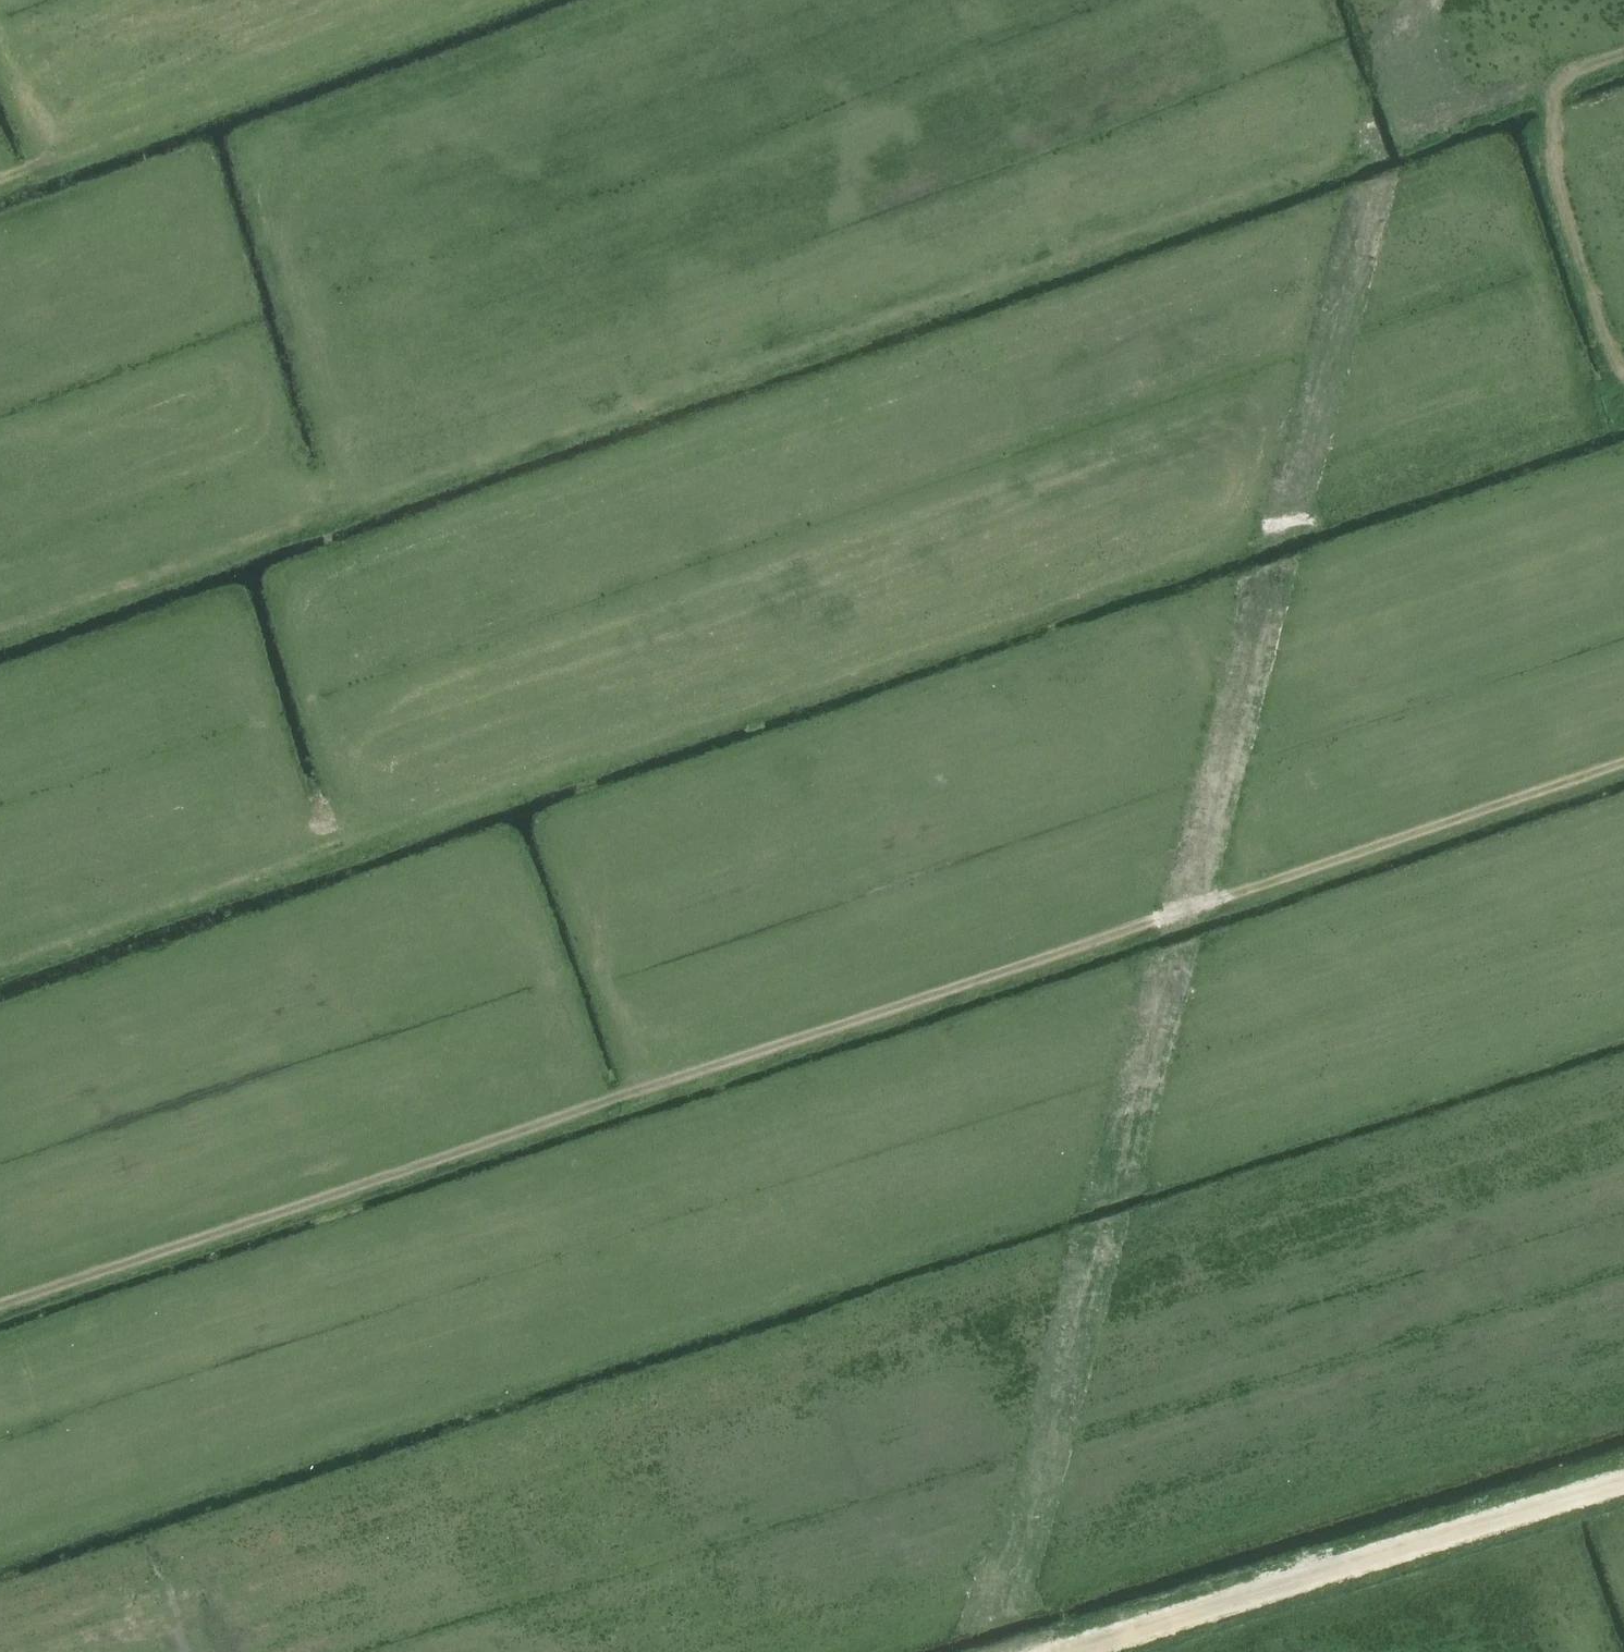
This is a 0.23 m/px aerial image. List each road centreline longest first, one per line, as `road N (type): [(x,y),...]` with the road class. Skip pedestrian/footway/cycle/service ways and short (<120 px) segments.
road 1 (track): [(1623,762),(0,1304)]
road 2 (track): [(1067,1651),(1623,1483)]
road 3 (track): [(1623,54),(1576,71),(1561,86),(1553,164),(1623,374)]

